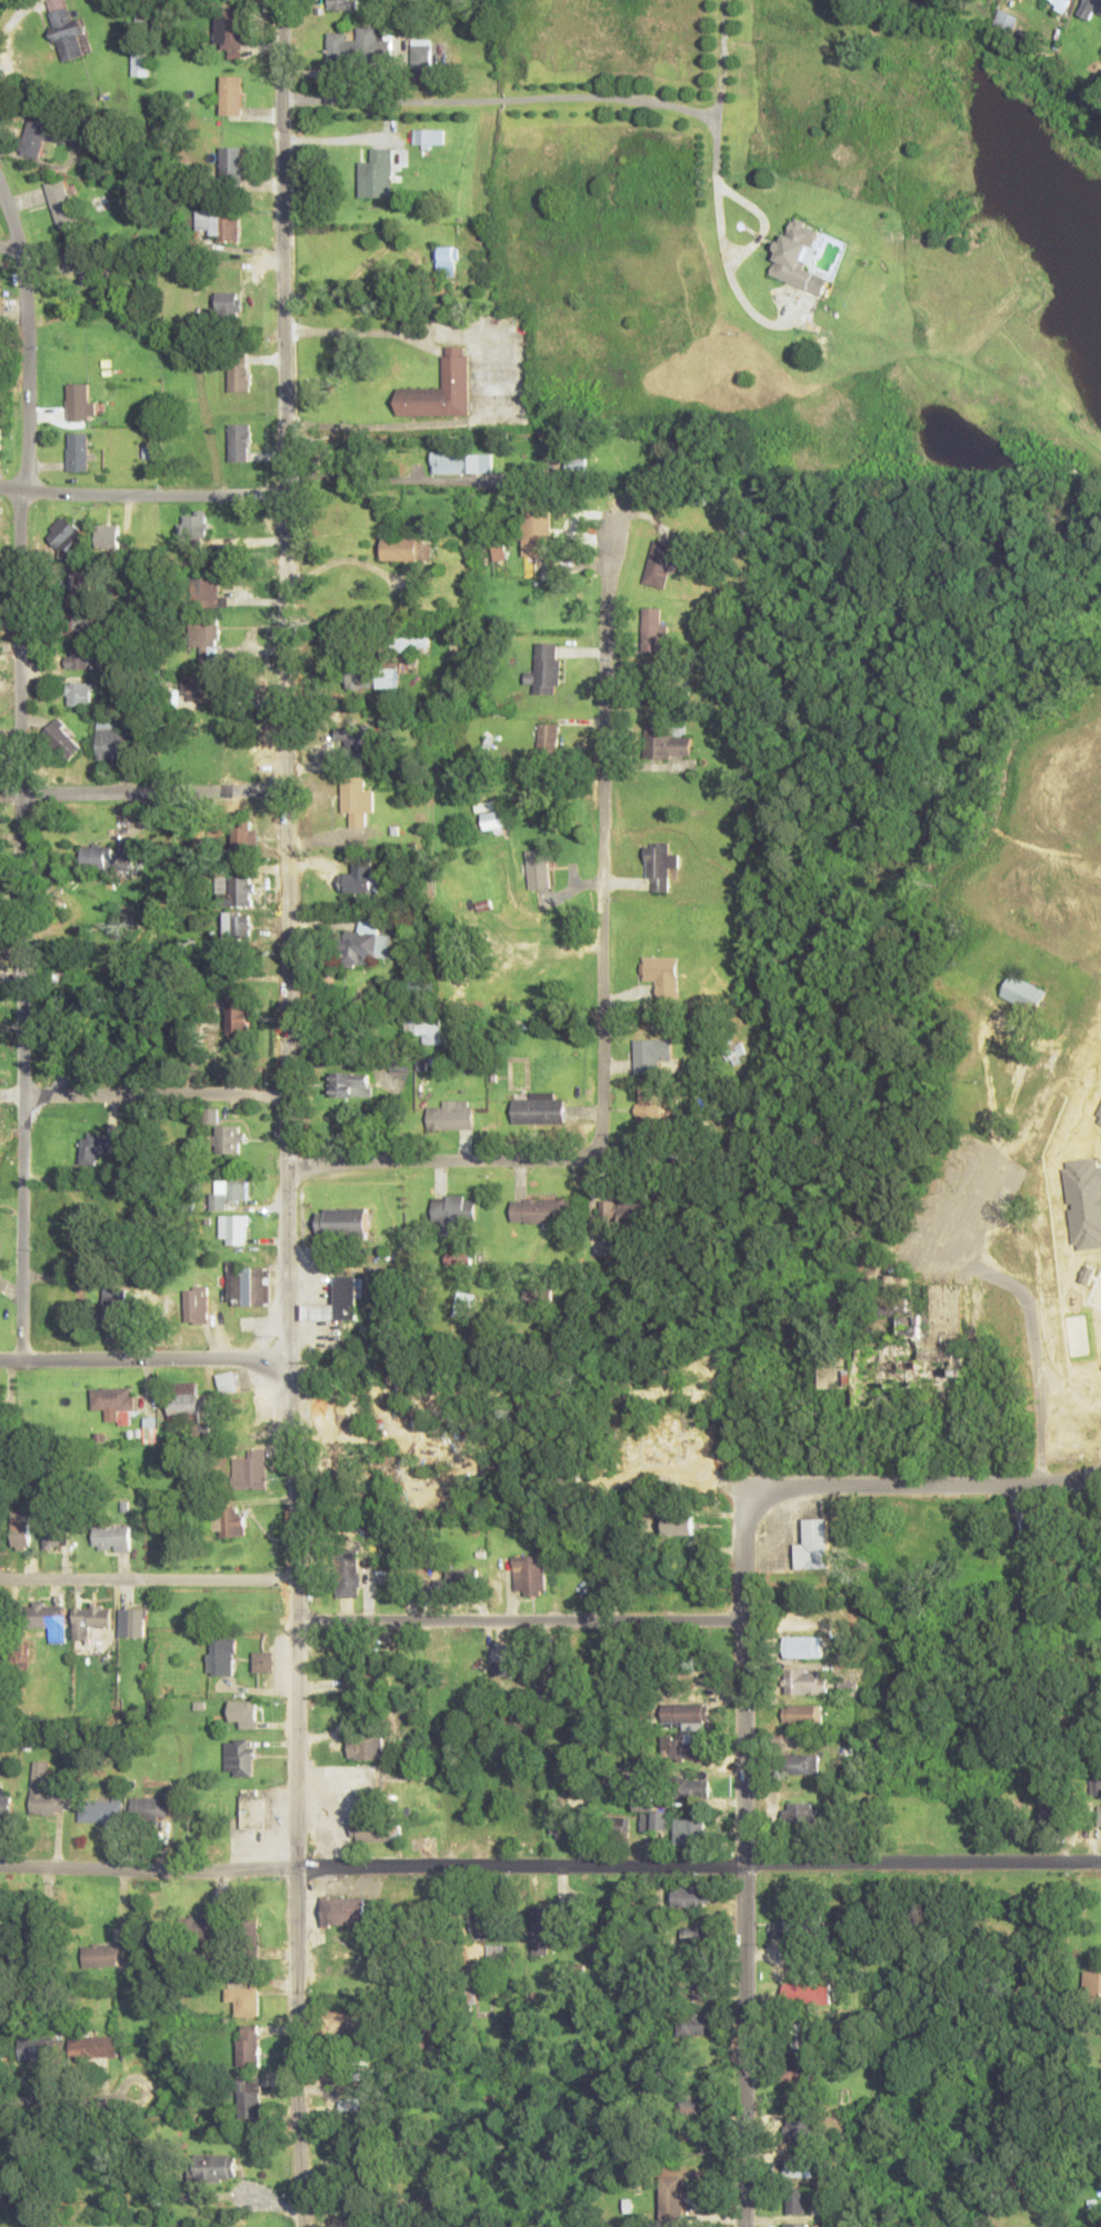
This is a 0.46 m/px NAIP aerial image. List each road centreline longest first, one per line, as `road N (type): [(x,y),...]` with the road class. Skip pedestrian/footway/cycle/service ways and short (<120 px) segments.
road 1 (secondary): [(296,1868),(284,1095),(284,0)]
road 2 (residential): [(19,1360),(19,520),(28,386),(24,277),(0,190)]
road 3 (secondary): [(296,1868),(1100,1865)]
road 4 (residential): [(745,2226),(742,1620),(753,1488)]
road 5 (residential): [(593,1159),(604,1106),(604,665),(615,507)]
road 6 (residential): [(297,1624),(742,1620)]
road 7 (residential): [(718,1485),(1039,1487),(1100,1472)]
road 8 (residential): [(303,2226),(296,1868)]
road 9 (residential): [(288,1171),(560,1159),(634,1164)]
road 10 (residential): [(0,1581),(296,1582)]
road 11 (tertiary): [(0,1867),(296,1868)]
road 12 (residential): [(0,1360),(290,1359)]
road 13 (residential): [(288,795),(0,797)]
road 14 (residential): [(284,496),(0,488)]
road 15 (residential): [(284,1095),(0,1098)]

